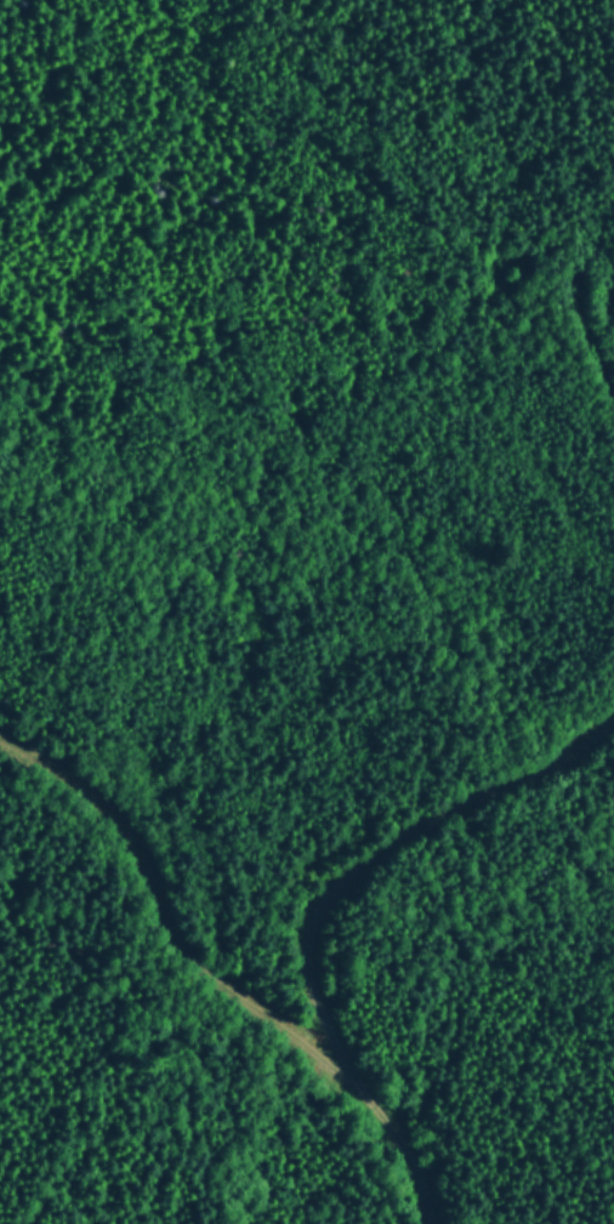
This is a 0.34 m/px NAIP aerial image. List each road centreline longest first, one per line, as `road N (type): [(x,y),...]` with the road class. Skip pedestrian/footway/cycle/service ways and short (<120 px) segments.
road 1 (track): [(0,736),(87,785),(193,955),(354,1081),(404,1137),(425,1223)]
road 2 (track): [(354,1081),(317,979),(312,939),(330,889),(439,814),(570,756),(613,722)]

